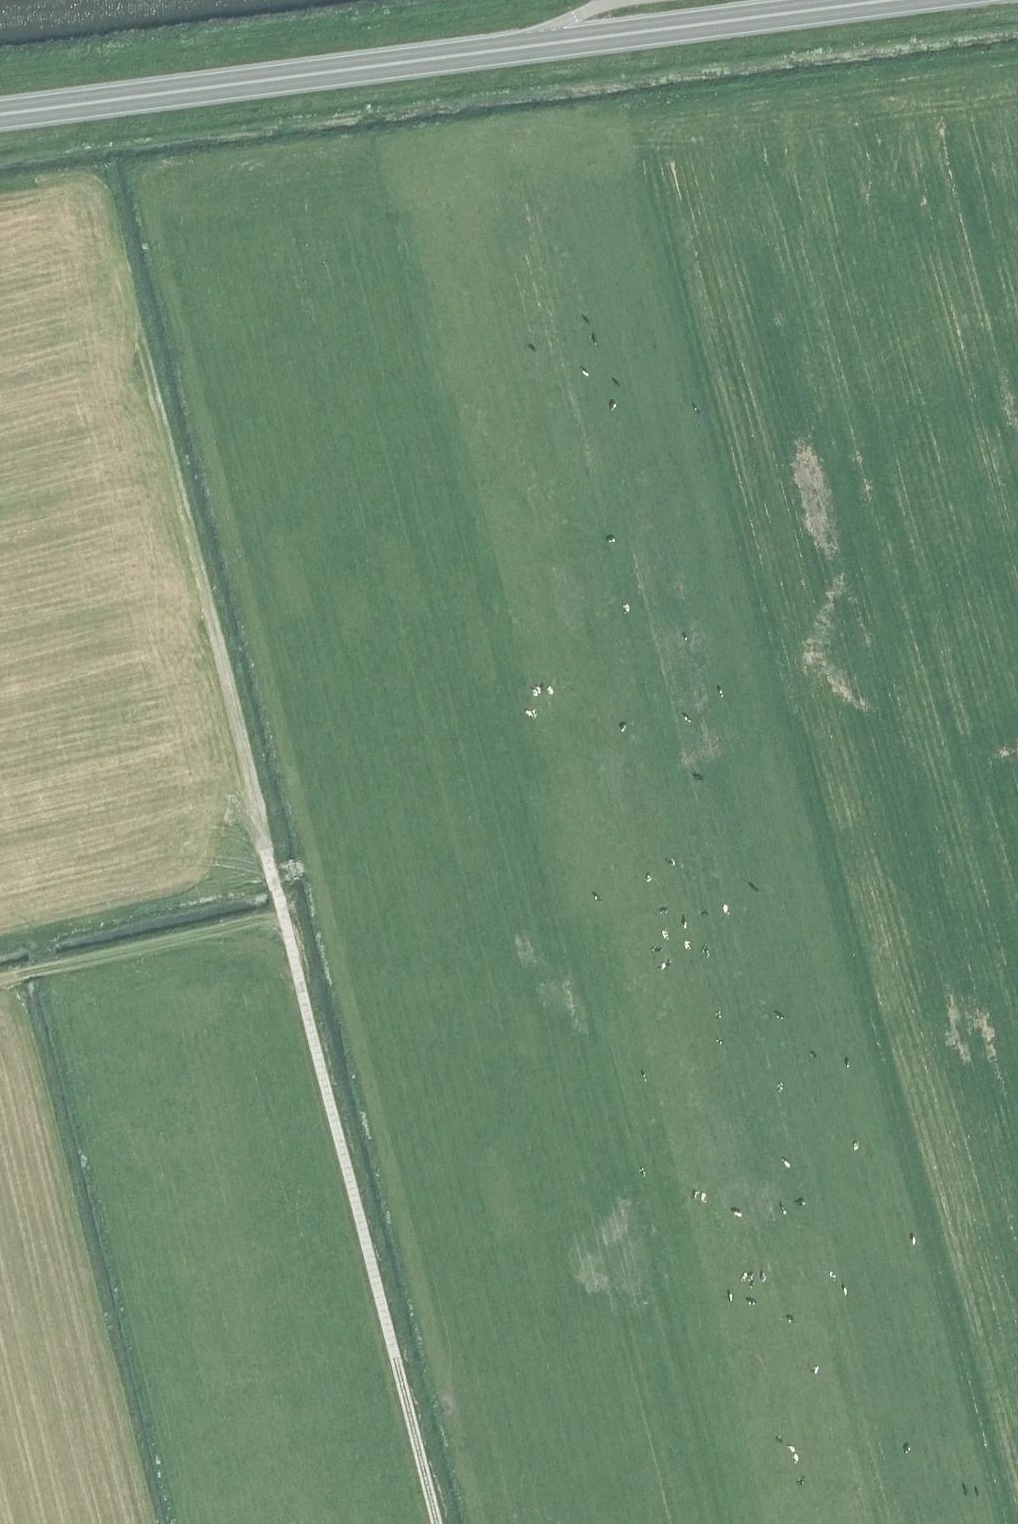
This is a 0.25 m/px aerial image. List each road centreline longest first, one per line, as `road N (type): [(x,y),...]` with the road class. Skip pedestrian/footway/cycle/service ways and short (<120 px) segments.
road 1 (trunk): [(0,113),(870,0)]

